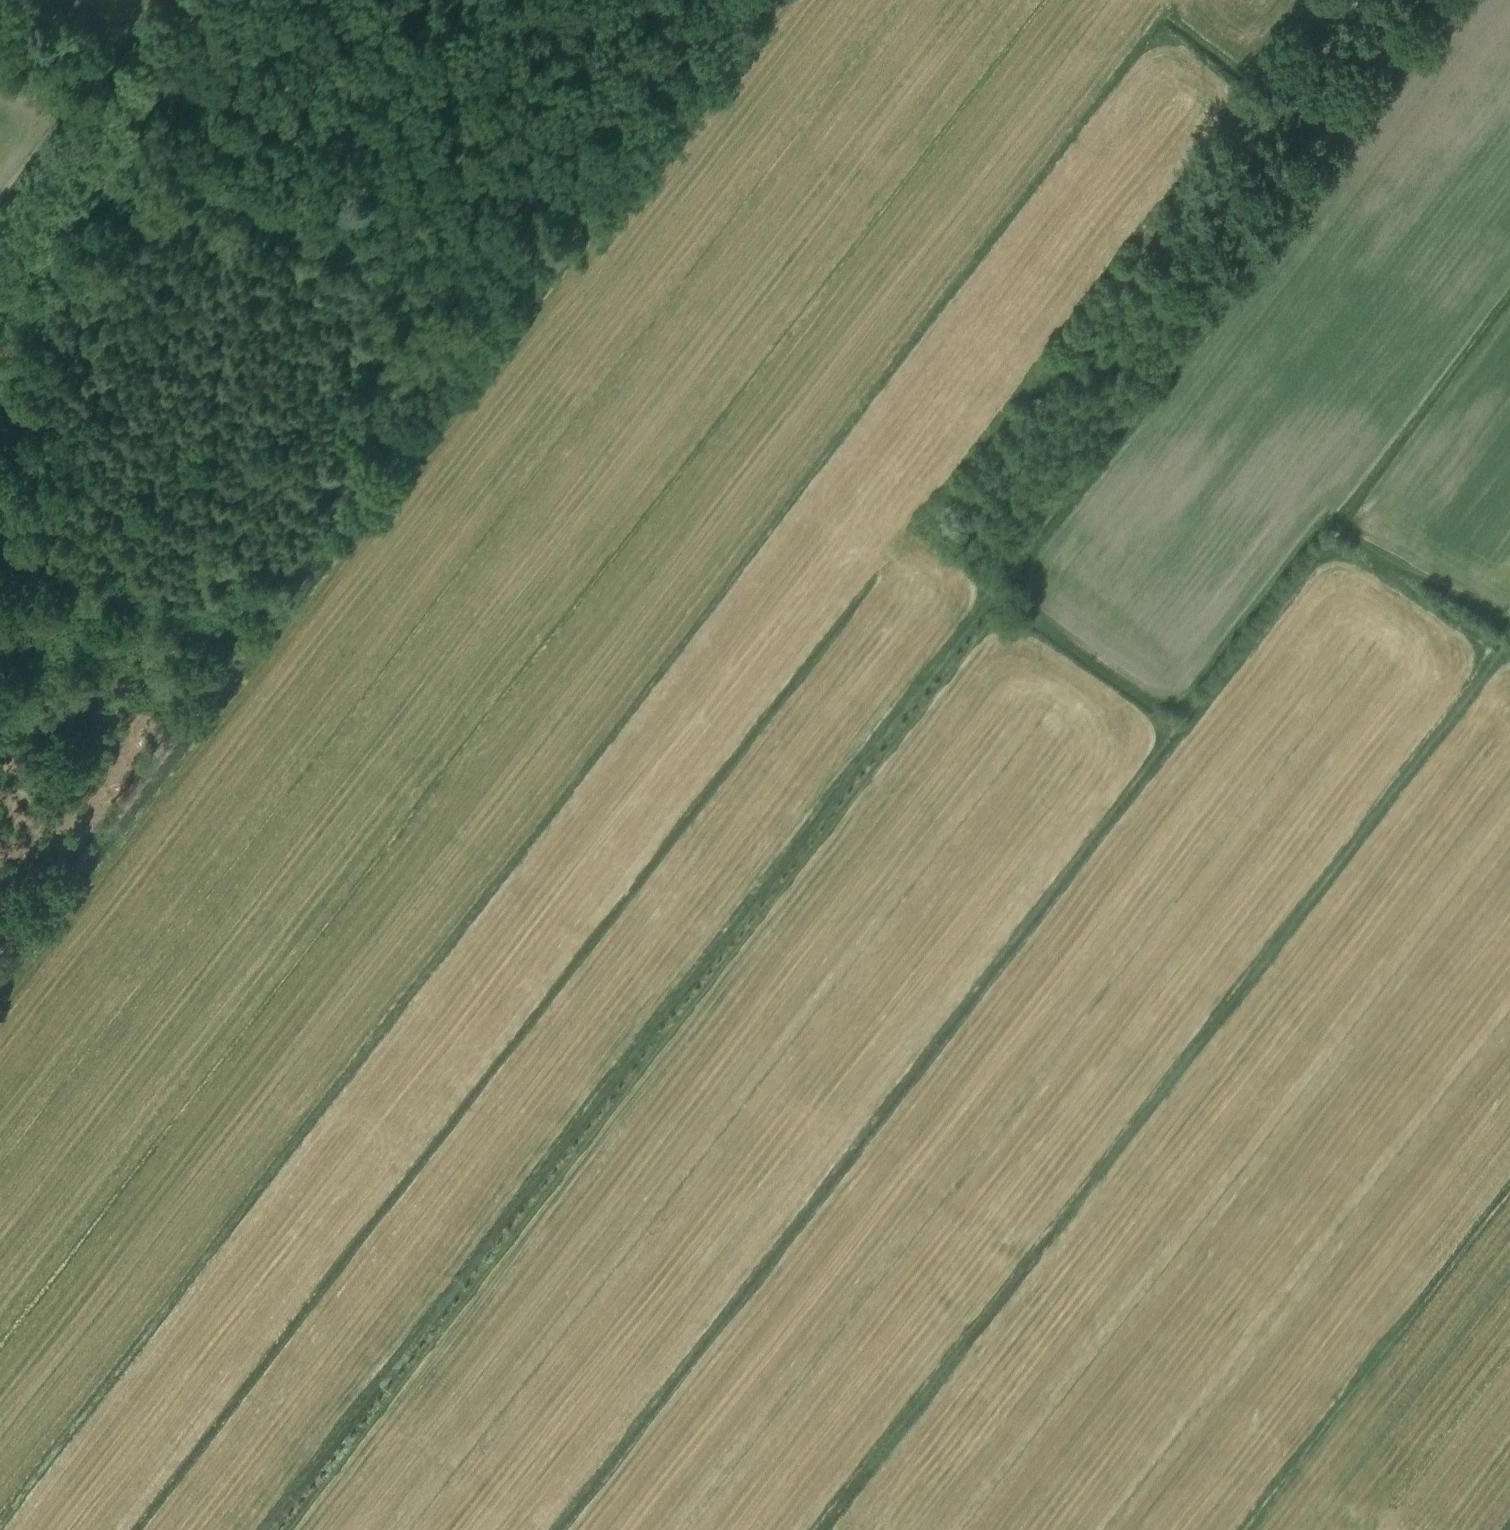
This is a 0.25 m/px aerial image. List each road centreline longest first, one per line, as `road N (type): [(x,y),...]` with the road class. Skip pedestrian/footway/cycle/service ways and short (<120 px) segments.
road 1 (track): [(0,262),(204,0)]
road 2 (track): [(118,111),(0,53)]

